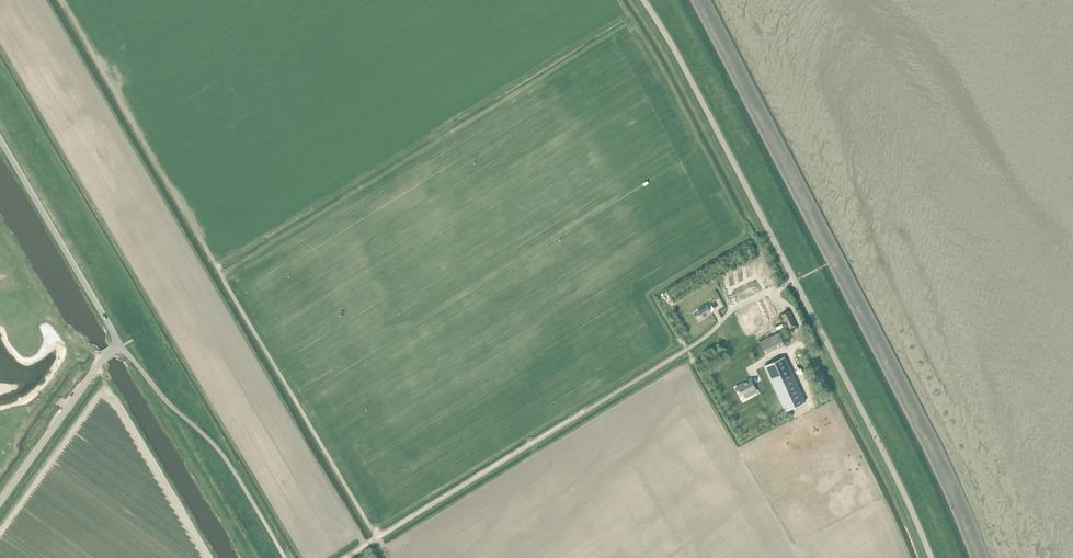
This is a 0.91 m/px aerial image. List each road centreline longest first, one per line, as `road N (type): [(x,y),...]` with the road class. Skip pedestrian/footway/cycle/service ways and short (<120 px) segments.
road 1 (unclassified): [(931,557),(893,471),(644,0)]
road 2 (unclassified): [(373,541),(690,347)]
road 3 (unclassified): [(286,557),(221,454),(117,340)]
road 4 (unclassified): [(117,340),(0,140)]
road 5 (unclassified): [(0,502),(117,340)]

